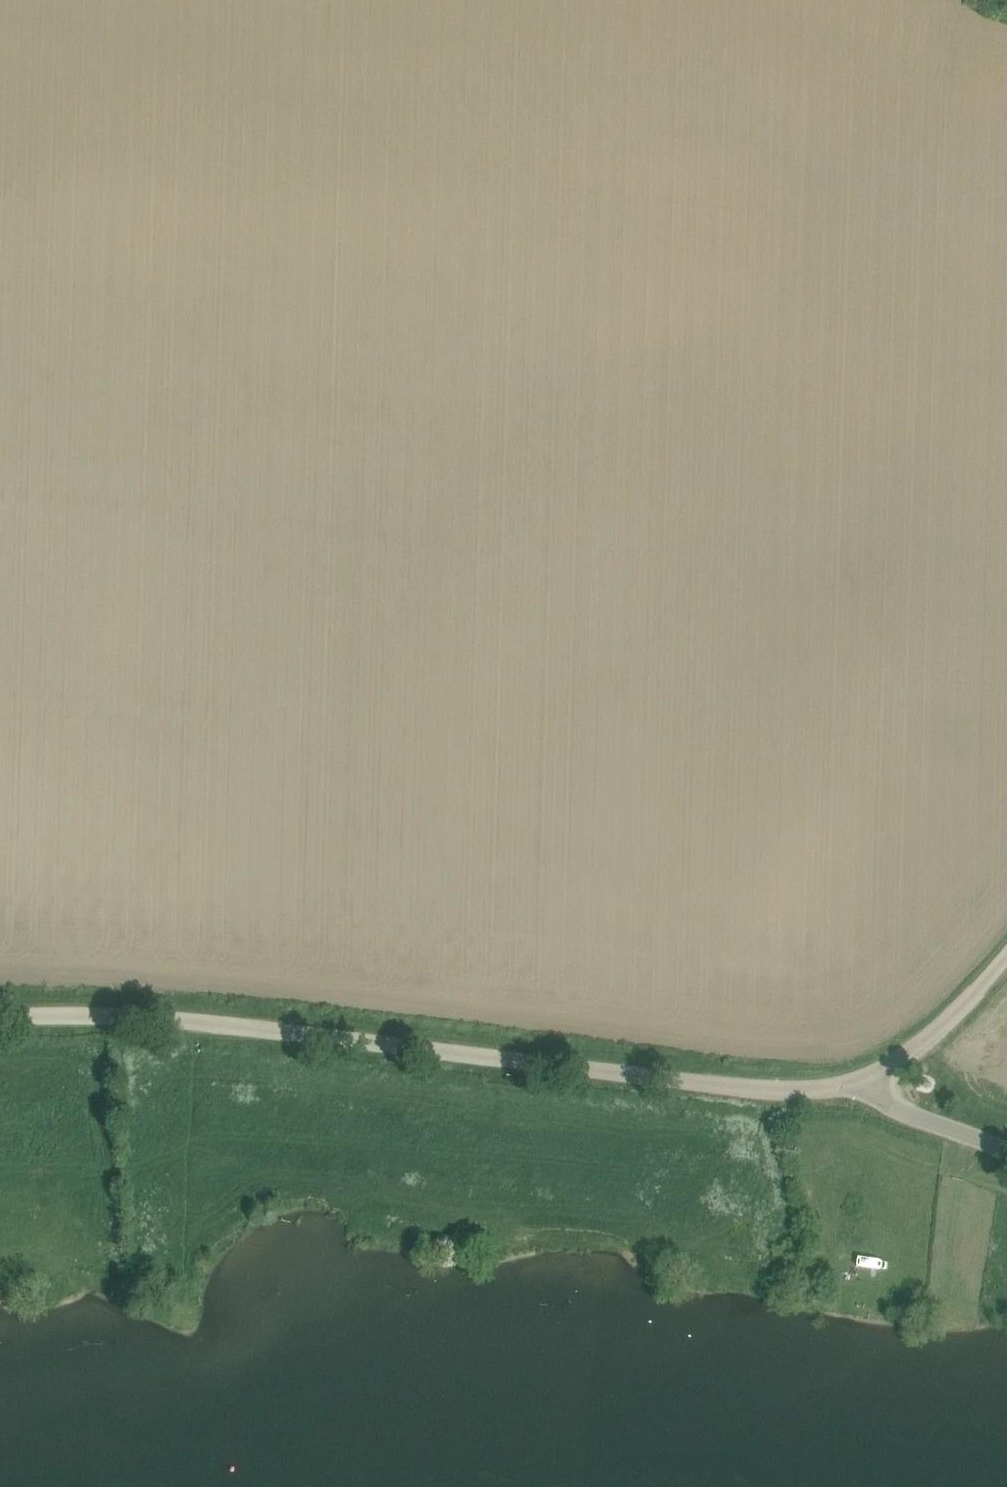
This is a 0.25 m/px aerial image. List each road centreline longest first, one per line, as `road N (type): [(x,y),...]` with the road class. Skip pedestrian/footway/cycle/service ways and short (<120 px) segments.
road 1 (unclassified): [(868,1087),(794,1095),(196,1016),(0,1015)]
road 2 (unclassified): [(868,1087),(964,1009),(1006,955)]
road 3 (unclassified): [(1006,1153),(909,1117),(868,1087)]

